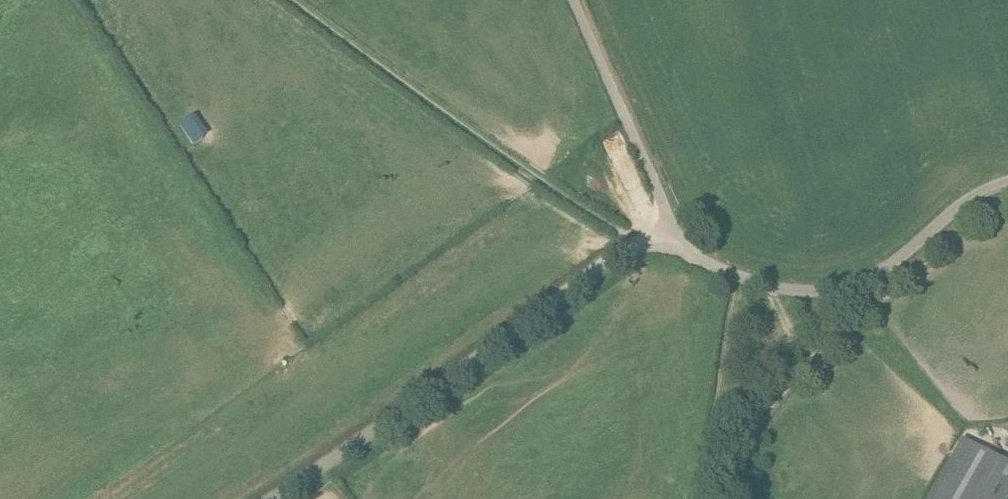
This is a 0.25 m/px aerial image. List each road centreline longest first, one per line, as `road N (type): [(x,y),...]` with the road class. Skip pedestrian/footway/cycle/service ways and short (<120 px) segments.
road 1 (unclassified): [(272,498),(597,268),(635,250),(675,246)]
road 2 (track): [(642,249),(288,0)]
road 3 (unclassified): [(1007,181),(962,205),(871,275),(829,289),(757,282),(675,246)]
road 4 (unclassified): [(675,246),(573,0)]

